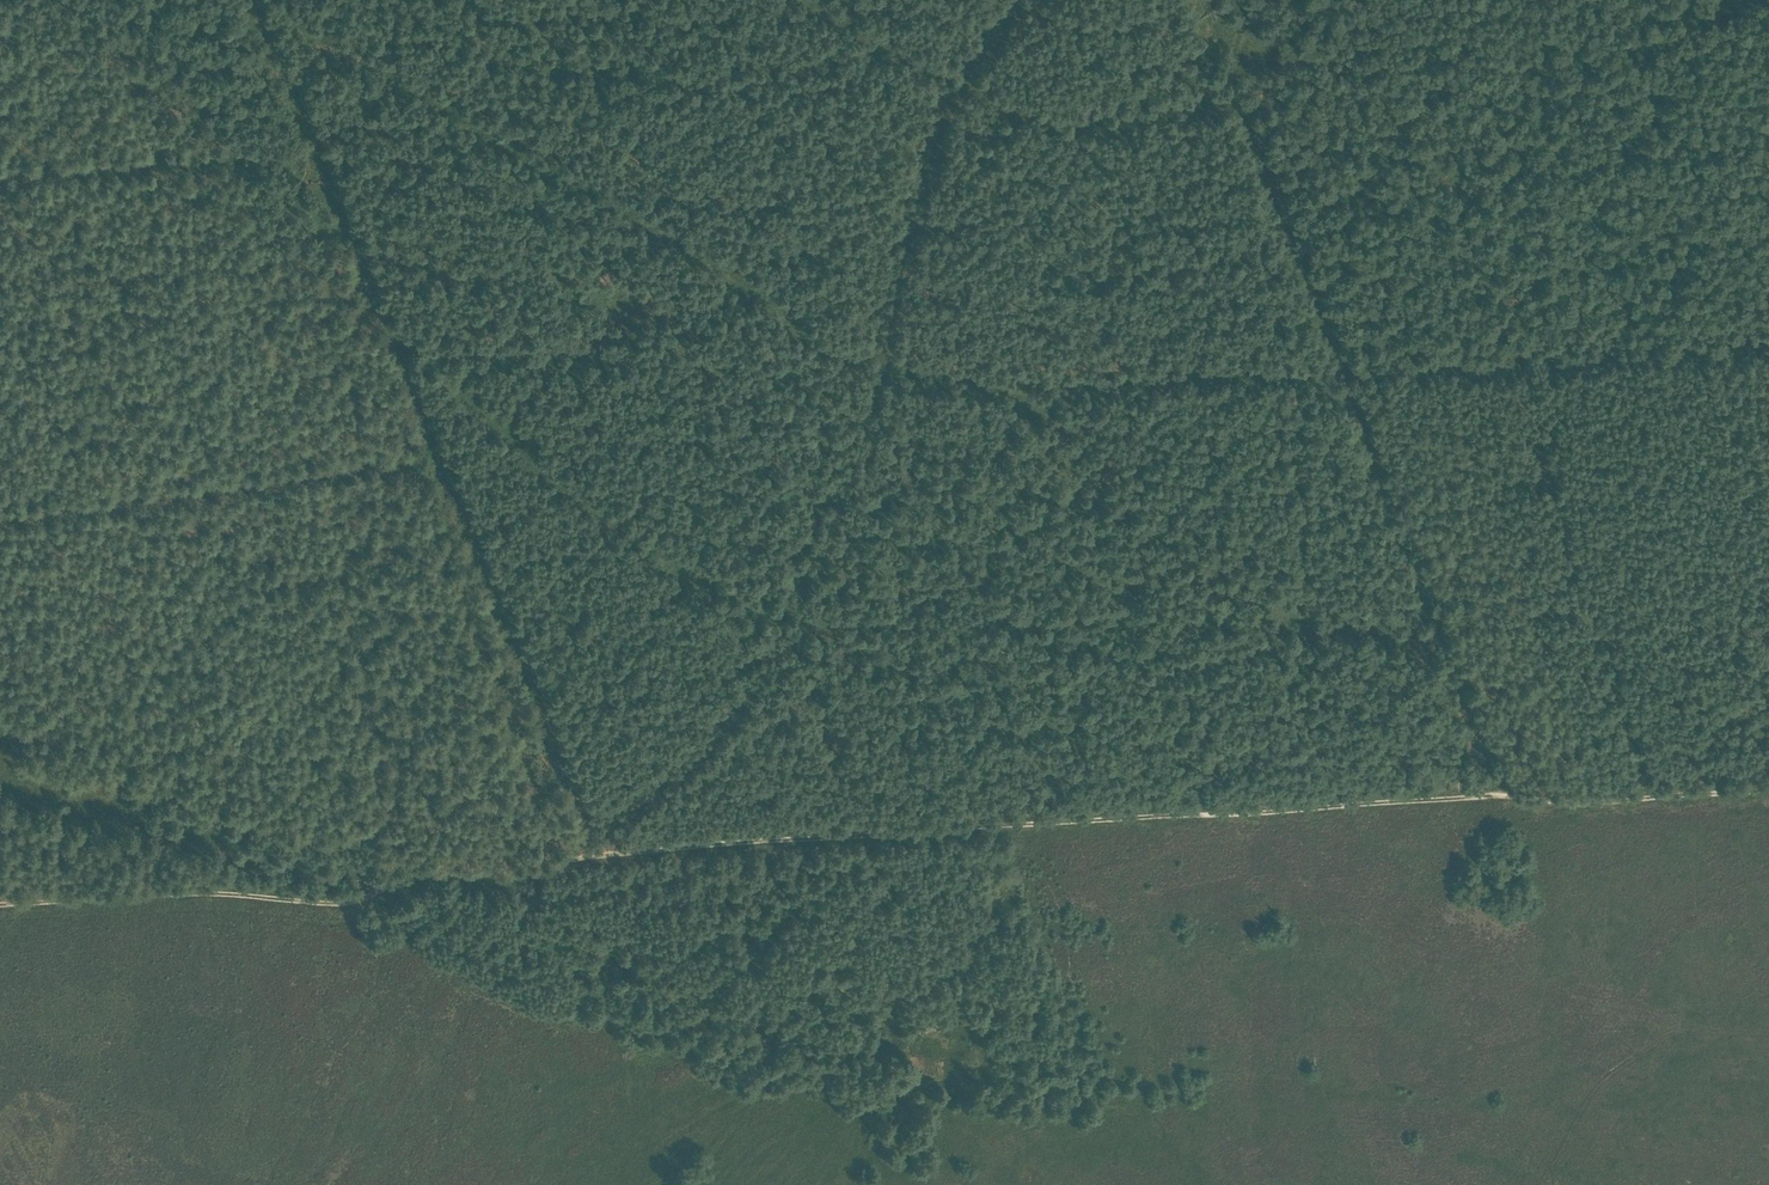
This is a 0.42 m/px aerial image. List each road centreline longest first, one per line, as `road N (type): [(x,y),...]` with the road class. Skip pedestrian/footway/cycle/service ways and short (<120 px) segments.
road 1 (track): [(1768,791),(1581,802),(1500,797),(692,844),(496,876),(413,877),(348,900),(203,894),(0,903)]

